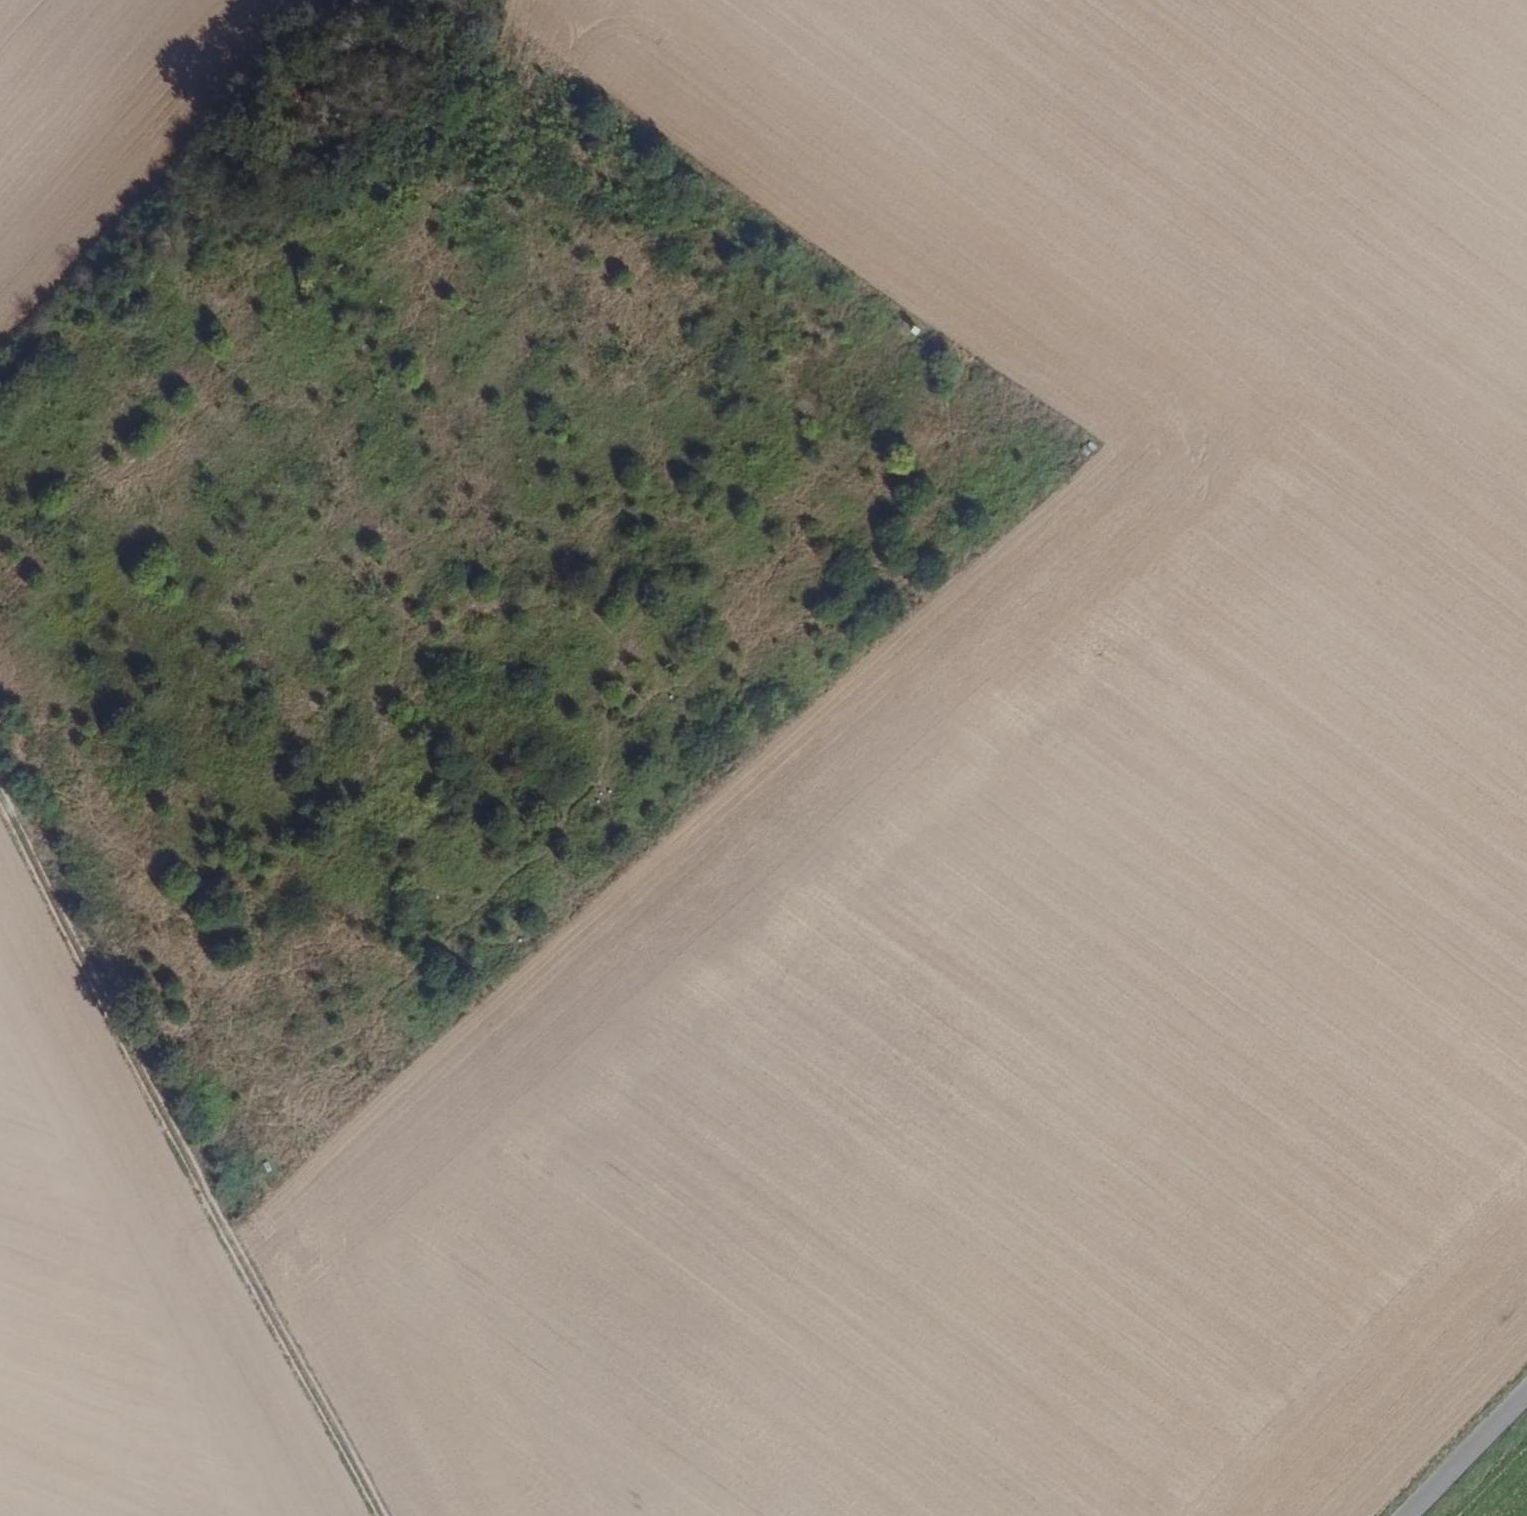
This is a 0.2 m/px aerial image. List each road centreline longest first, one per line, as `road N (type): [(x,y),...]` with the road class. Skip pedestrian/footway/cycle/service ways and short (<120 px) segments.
road 1 (track): [(395,1515),(0,798)]
road 2 (unclassified): [(1407,1515),(1526,1396)]

